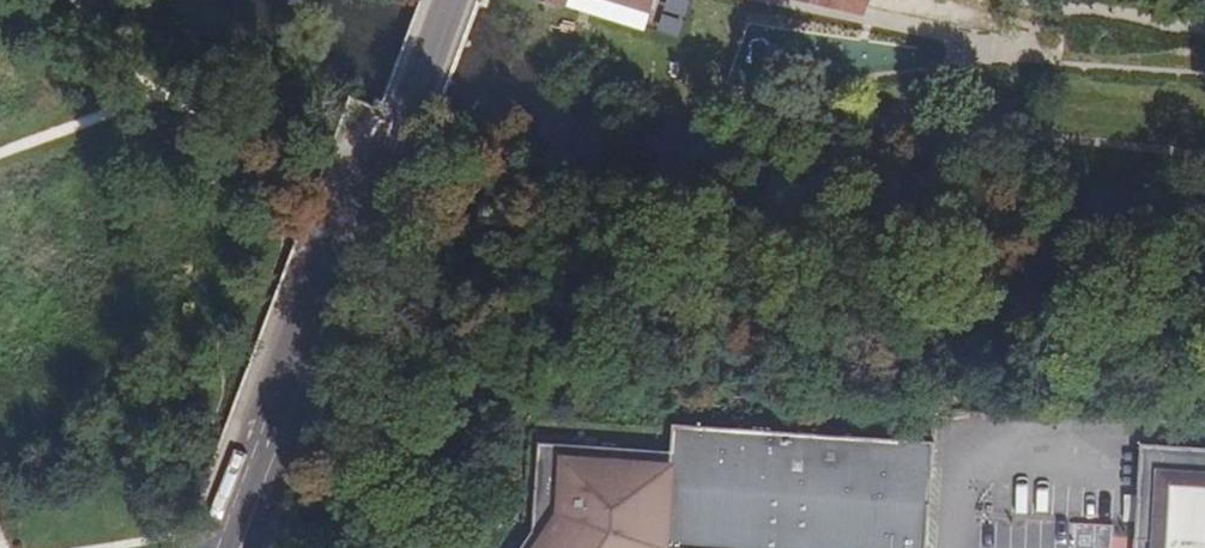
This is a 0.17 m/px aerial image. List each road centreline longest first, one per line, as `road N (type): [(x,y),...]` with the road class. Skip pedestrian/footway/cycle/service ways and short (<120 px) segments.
road 1 (tertiary): [(452,0),(239,547)]

